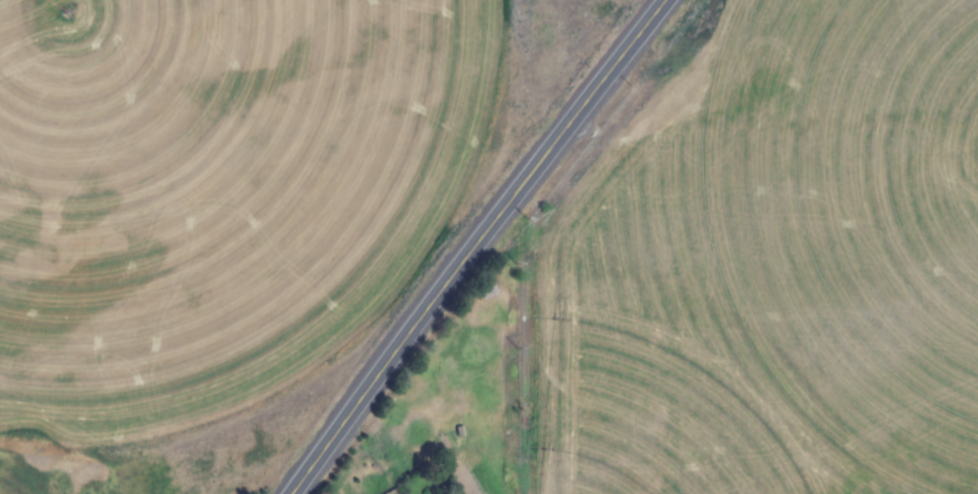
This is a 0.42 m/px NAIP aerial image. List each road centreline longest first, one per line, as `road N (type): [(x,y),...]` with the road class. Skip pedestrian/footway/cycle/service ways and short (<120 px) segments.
road 1 (primary): [(291,493),(660,0)]

